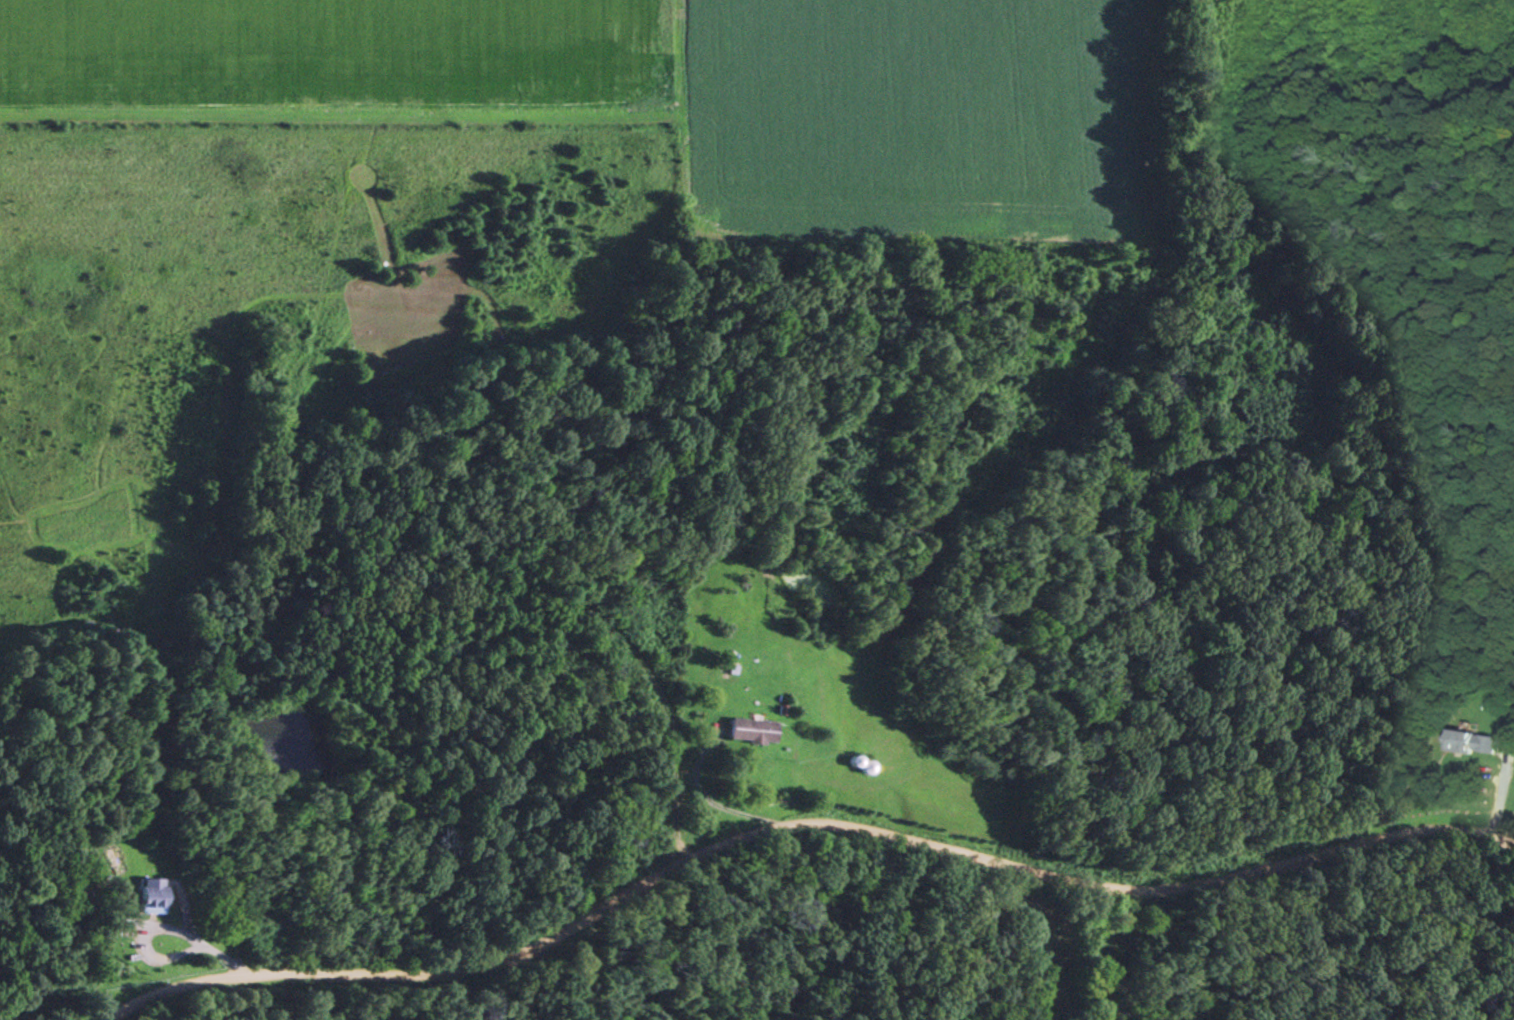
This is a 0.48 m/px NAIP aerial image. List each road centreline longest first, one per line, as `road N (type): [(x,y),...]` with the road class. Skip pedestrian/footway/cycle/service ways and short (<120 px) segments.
road 1 (residential): [(109,1019),(161,990),(231,975),(496,965),(696,853),(797,818),(838,818),(1117,889),(1162,889),(1402,828),(1513,833)]
road 2 (residential): [(0,1019),(89,973),(109,977),(127,1005)]

